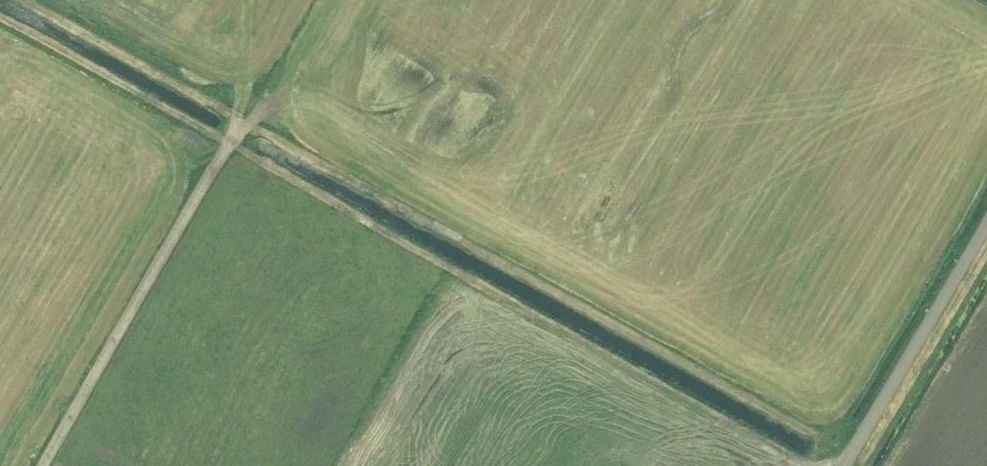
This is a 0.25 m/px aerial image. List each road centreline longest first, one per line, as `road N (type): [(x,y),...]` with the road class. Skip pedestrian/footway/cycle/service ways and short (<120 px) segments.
road 1 (unclassified): [(843,465),(986,220)]

